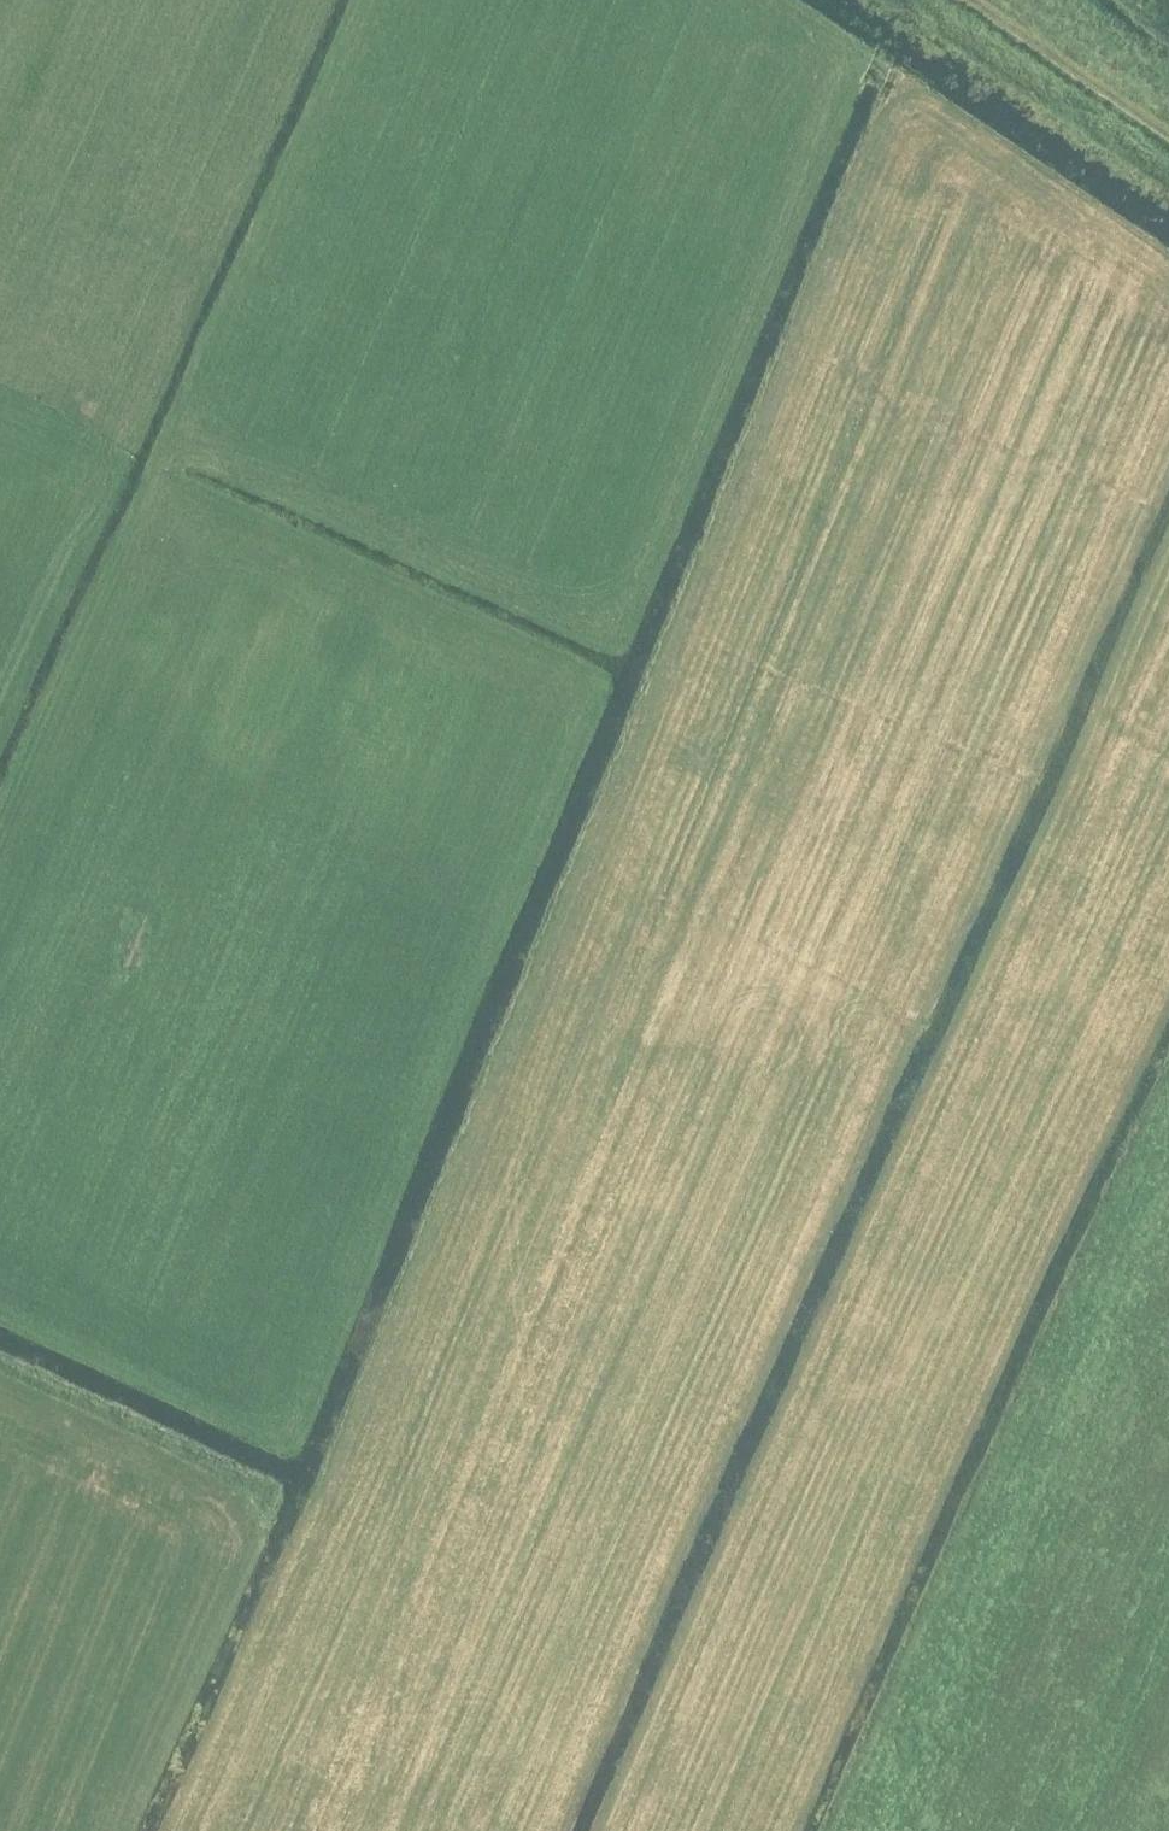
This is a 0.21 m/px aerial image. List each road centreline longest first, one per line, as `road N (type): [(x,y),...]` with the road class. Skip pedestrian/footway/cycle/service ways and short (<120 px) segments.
road 1 (track): [(968,0),(1168,137)]

